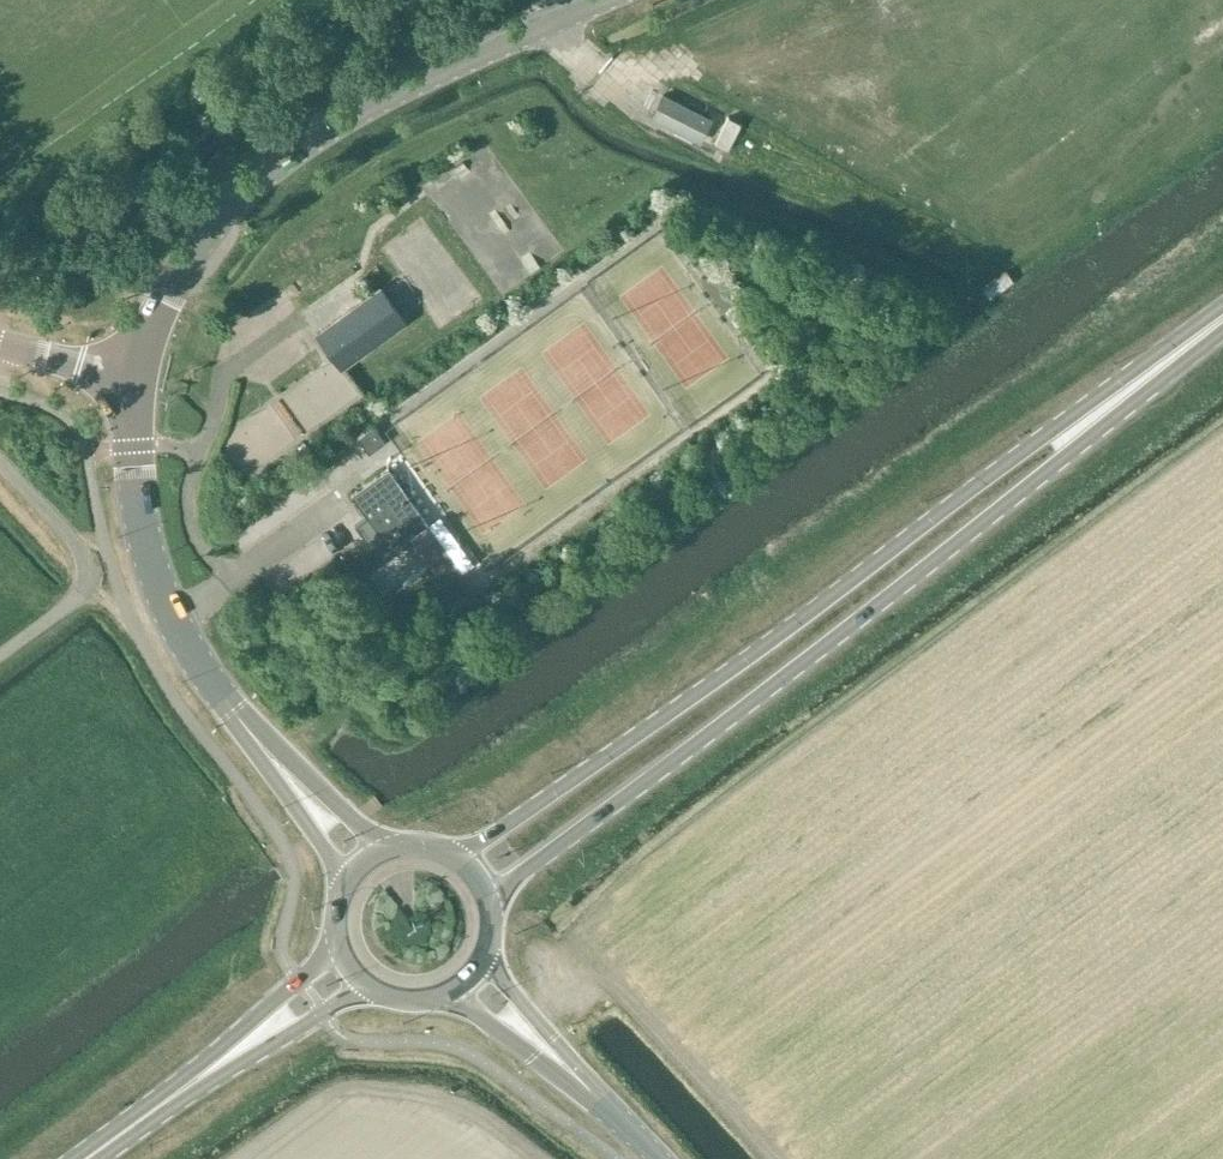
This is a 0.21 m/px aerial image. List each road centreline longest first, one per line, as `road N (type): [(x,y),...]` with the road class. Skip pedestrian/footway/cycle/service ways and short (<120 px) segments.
road 1 (primary): [(1222,318),(456,858)]
road 2 (primary): [(489,898),(903,589),(1222,319)]
road 3 (tertiary): [(137,374),(177,278),(259,181),(399,91),(600,0)]
road 4 (tertiary): [(367,865),(233,710),(172,615),(140,509),(137,374)]
road 5 (primary): [(82,1158),(352,967)]
road 6 (tertiary): [(656,1158),(473,976)]
road 7 (tertiary): [(137,374),(0,342)]
road 8 (primary): [(352,967),(388,995),(410,1001),(434,999),(473,976)]

